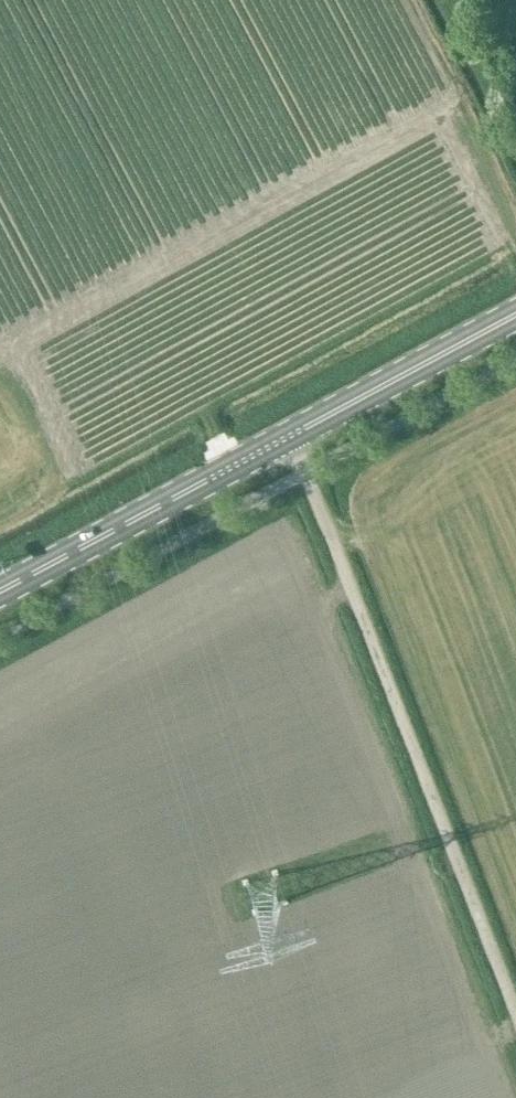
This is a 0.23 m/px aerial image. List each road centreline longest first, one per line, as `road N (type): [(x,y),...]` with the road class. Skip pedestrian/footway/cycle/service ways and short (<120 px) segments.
road 1 (tertiary): [(0,588),(515,309)]

